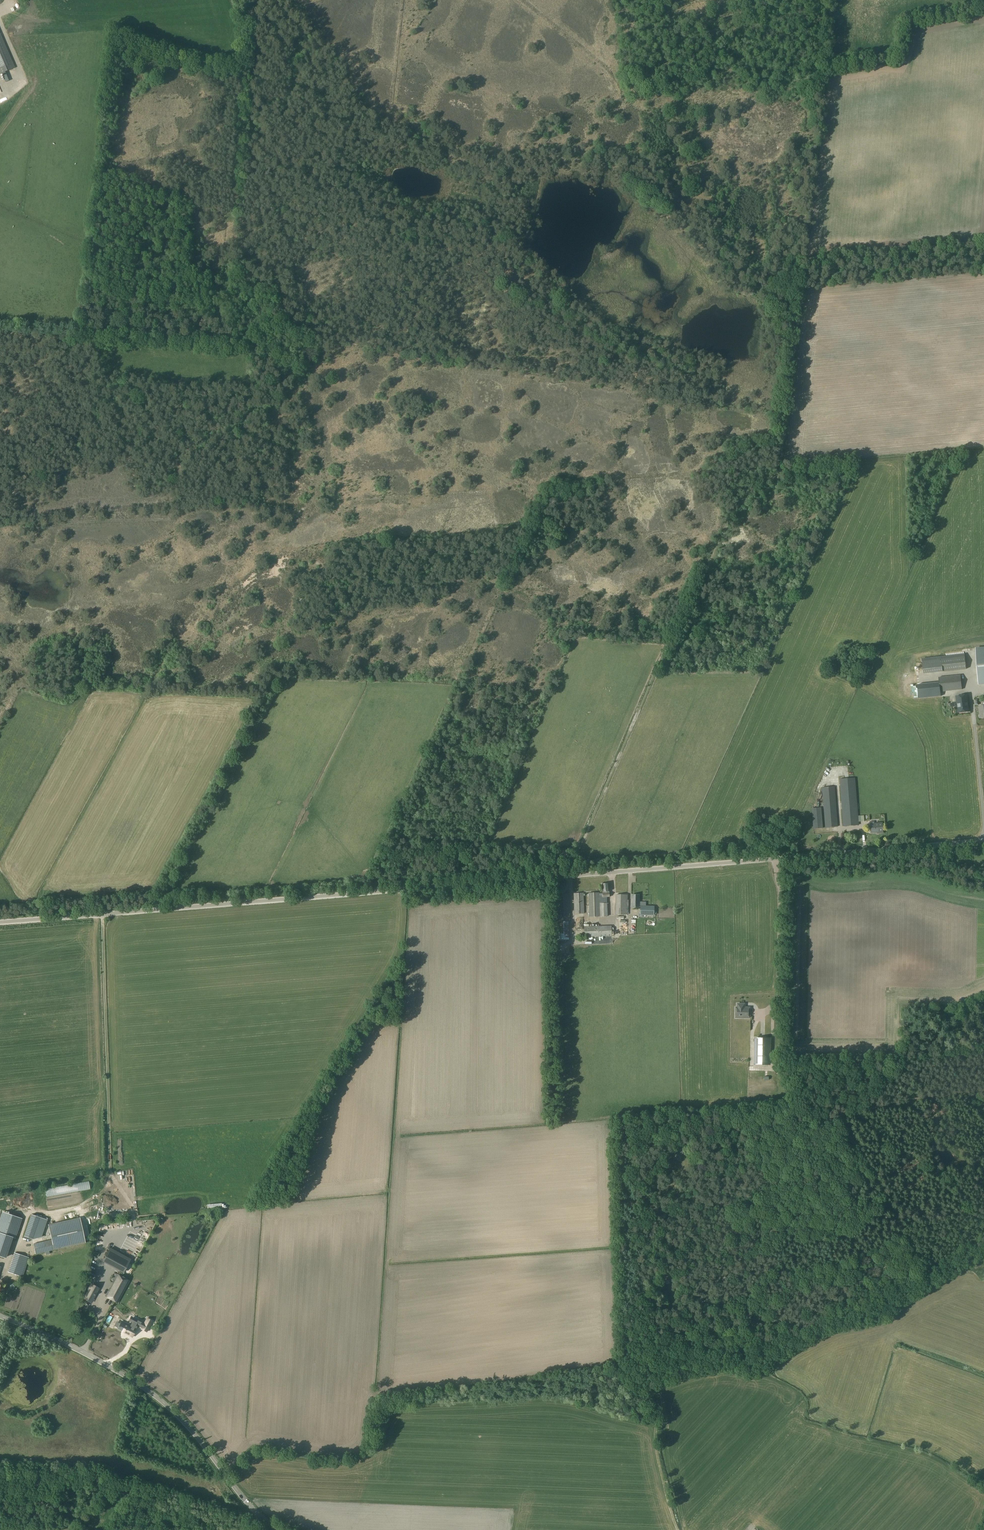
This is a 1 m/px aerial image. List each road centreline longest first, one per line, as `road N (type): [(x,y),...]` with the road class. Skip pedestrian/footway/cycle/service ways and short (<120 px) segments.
road 1 (unclassified): [(0,923),(983,841)]
road 2 (track): [(983,235),(806,253),(780,470),(773,479),(751,482),(725,522),(568,875)]
road 3 (tertiary): [(279,1529),(153,1394),(0,1316)]
road 4 (track): [(767,1014),(779,1000),(774,858)]
road 5 (track): [(0,132),(27,91),(0,22)]

